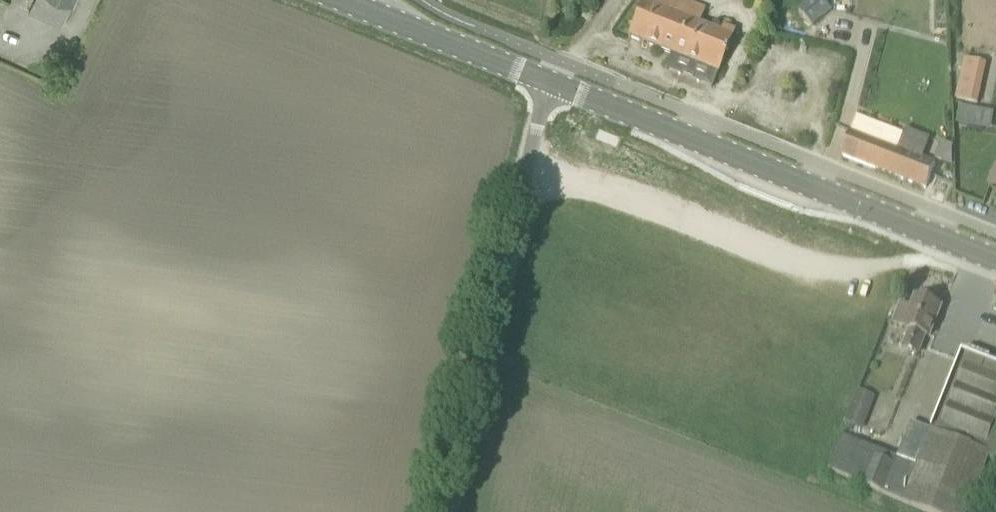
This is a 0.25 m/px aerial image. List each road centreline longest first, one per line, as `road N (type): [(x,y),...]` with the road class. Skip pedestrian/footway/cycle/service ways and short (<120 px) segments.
road 1 (secondary): [(995,260),(548,84)]
road 2 (unclassified): [(446,511),(548,84)]
road 3 (secondary): [(548,84),(347,0)]

